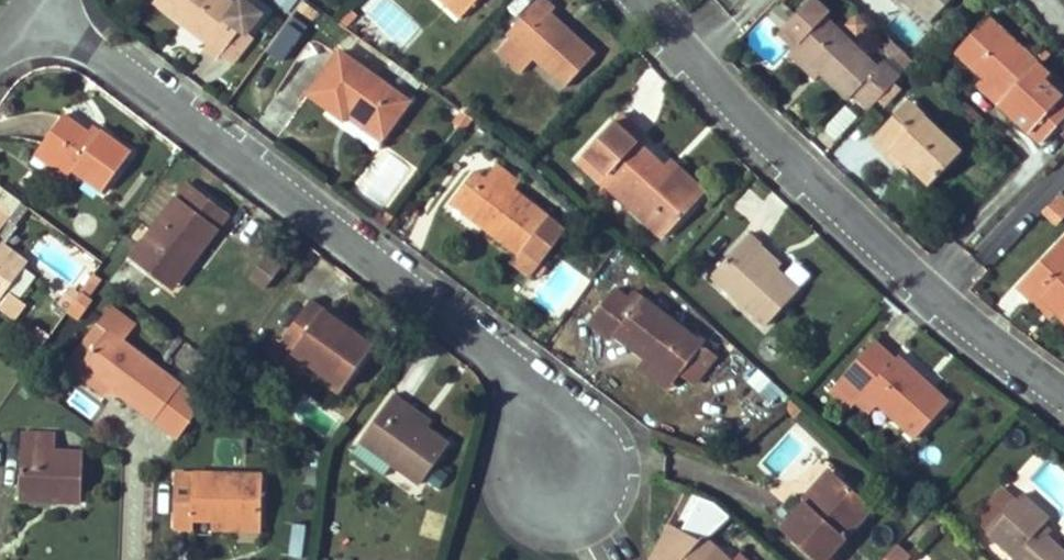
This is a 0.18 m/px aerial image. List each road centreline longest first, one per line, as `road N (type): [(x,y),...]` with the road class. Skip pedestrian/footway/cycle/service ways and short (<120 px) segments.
road 1 (residential): [(592,495),(518,368),(59,0)]
road 2 (residential): [(638,0),(776,143),(1025,372),(1063,396)]

